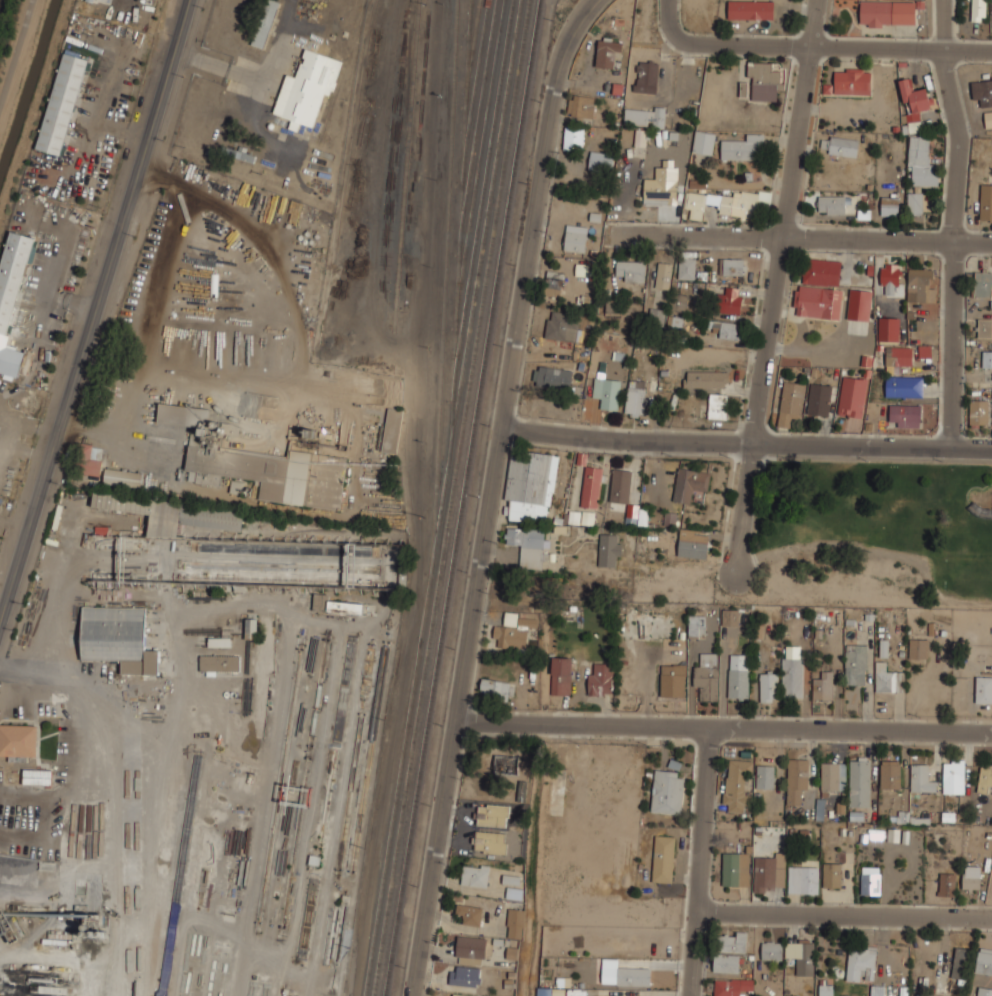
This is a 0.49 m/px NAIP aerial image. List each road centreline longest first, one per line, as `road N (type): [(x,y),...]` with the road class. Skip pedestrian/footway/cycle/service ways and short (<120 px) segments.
road 1 (secondary): [(190,0),(0,618)]
road 2 (residential): [(816,0),(735,574)]
road 3 (tertiary): [(501,427),(413,995)]
road 4 (residential): [(456,721),(991,733)]
road 5 (residential): [(501,427),(609,439),(991,449)]
road 6 (residential): [(941,0),(953,242),(949,448)]
road 7 (tertiary): [(597,0),(568,41),(553,90),(501,427)]
road 8 (residential): [(669,0),(671,26),(696,44),(991,53)]
road 9 (residential): [(649,237),(991,243)]
road 10 (residential): [(697,911),(991,917)]
road 11 (residential): [(709,727),(691,995)]

